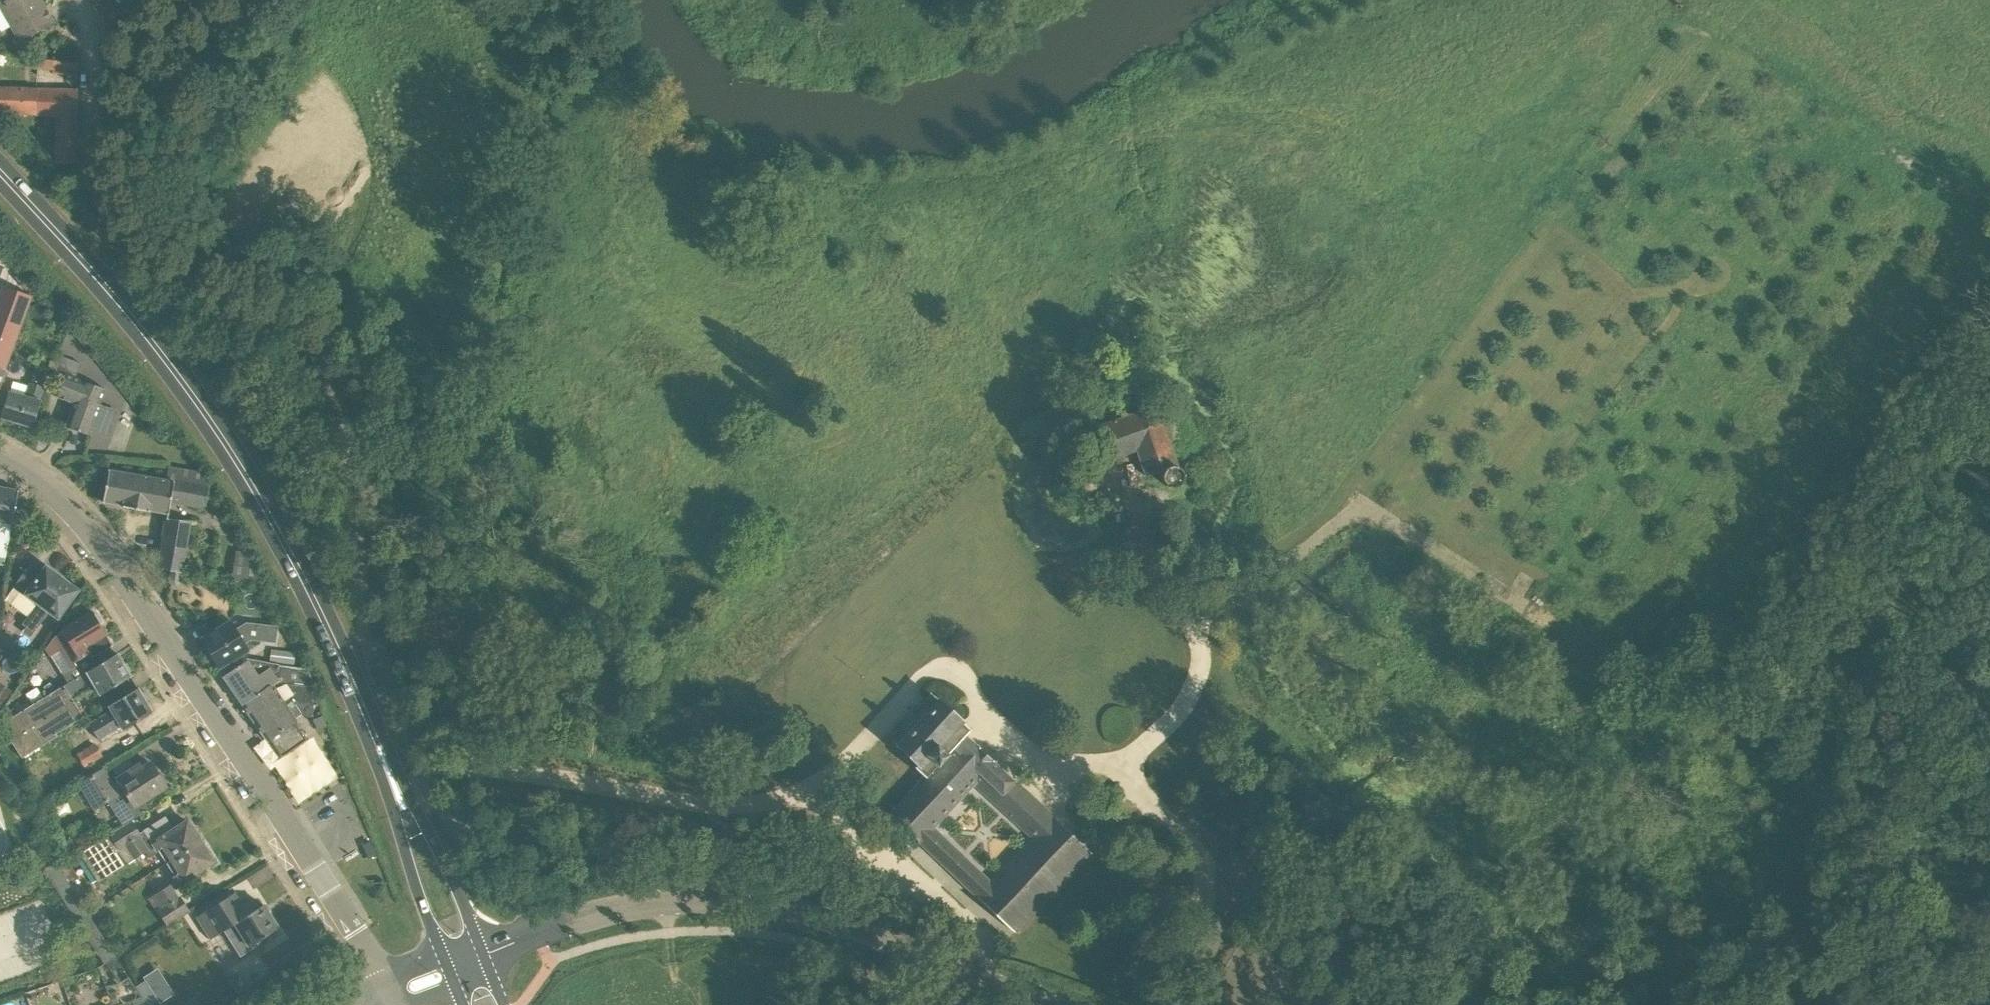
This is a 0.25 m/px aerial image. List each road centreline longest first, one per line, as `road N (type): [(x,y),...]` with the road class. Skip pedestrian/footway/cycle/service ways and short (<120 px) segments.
road 1 (residential): [(536,936),(433,795),(369,644),(348,453),(325,355),(274,316),(210,294),(125,246),(78,0)]
road 2 (primary): [(381,752),(285,542),(226,444),(157,347),(0,175)]
road 3 (residential): [(388,978),(110,557),(67,505),(0,452)]
road 4 (tertiary): [(1072,1004),(787,907),(704,903)]
road 5 (primary): [(484,955),(381,752)]
road 6 (primary): [(381,752),(442,957)]
road 7 (tertiary): [(536,936),(642,907),(704,903)]

